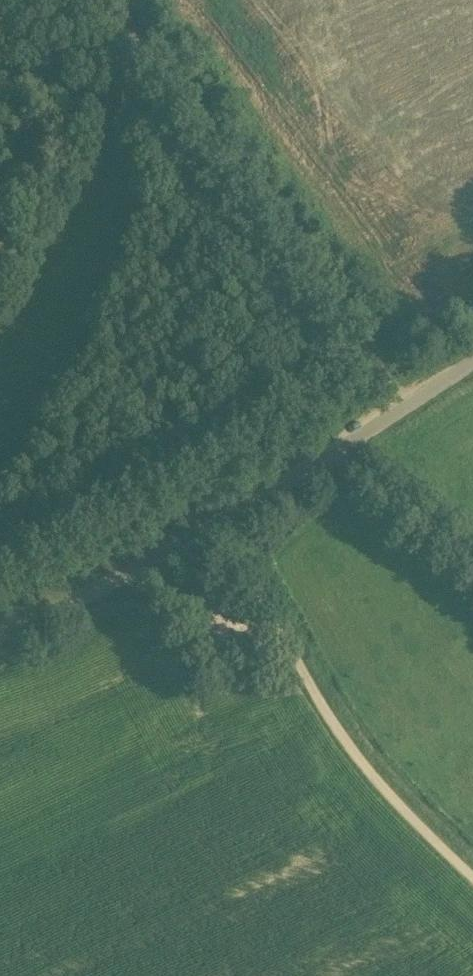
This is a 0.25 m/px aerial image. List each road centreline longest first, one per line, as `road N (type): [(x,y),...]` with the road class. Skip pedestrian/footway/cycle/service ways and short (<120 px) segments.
road 1 (unclassified): [(0,634),(223,519),(472,361)]
road 2 (track): [(412,400),(334,319),(202,120),(93,0)]
road 3 (track): [(223,519),(324,706),(376,779),(472,870)]

